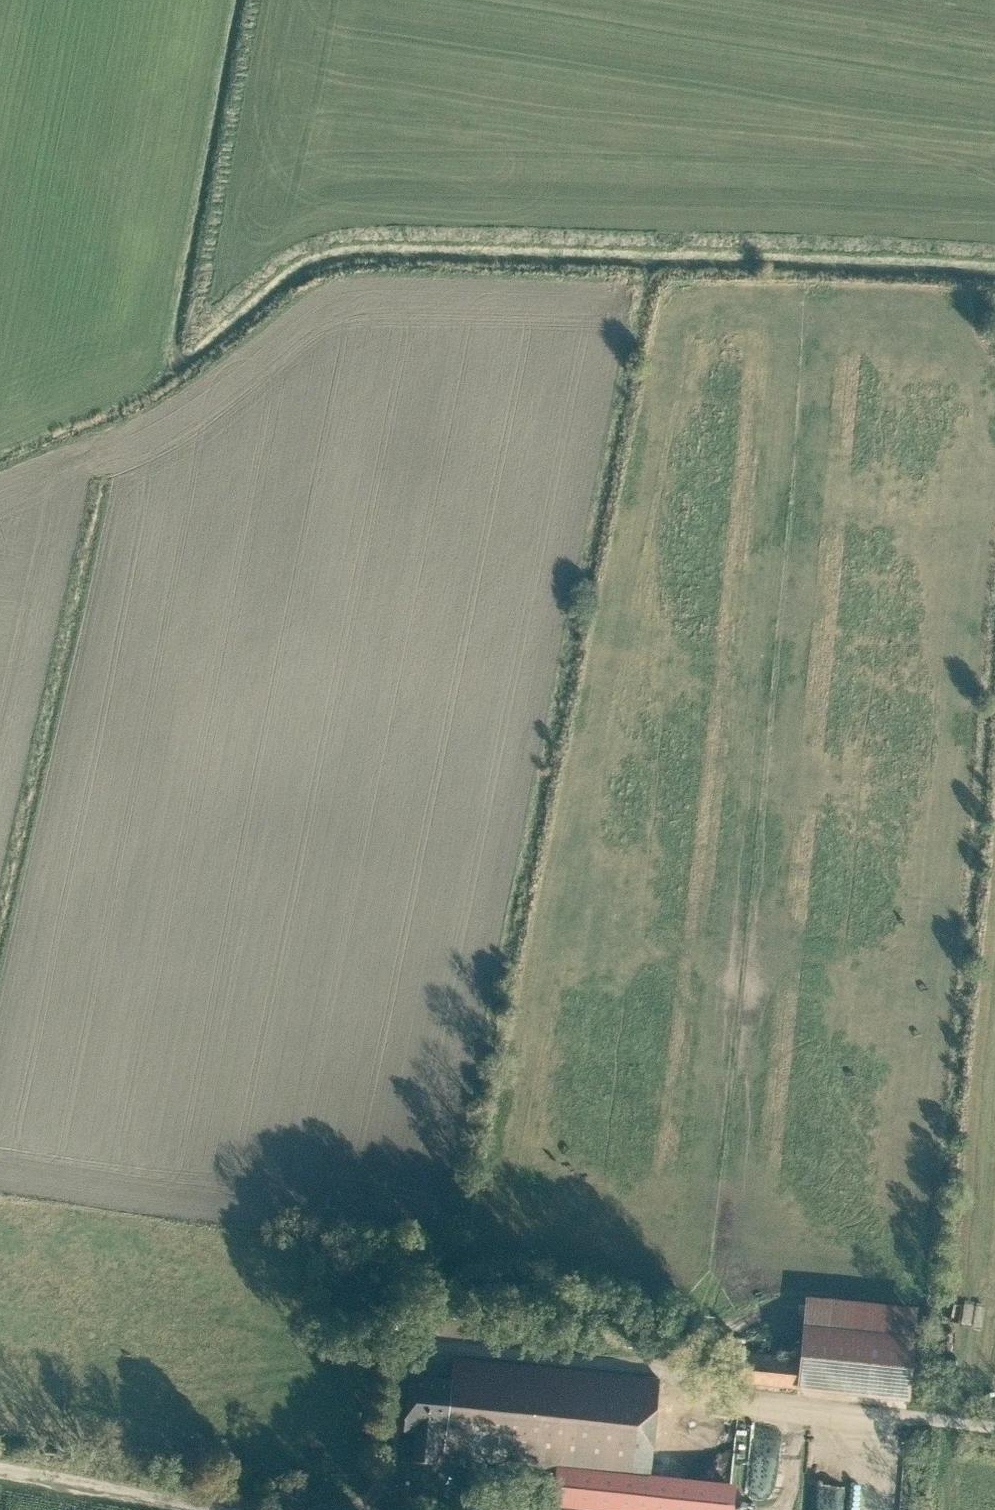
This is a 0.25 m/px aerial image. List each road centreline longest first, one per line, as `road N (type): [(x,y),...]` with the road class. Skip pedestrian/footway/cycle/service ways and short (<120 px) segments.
road 1 (track): [(230,1509),(0,1466)]

